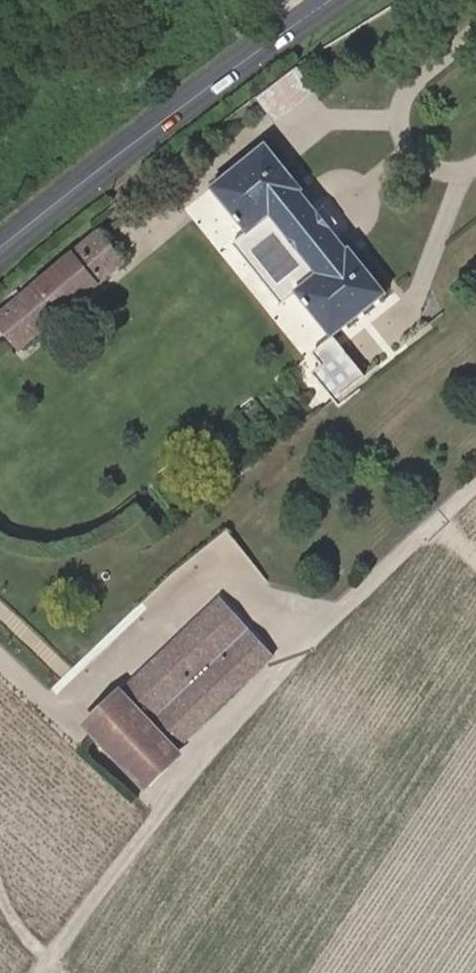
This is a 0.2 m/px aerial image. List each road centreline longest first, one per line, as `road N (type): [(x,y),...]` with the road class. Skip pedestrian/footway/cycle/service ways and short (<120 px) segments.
road 1 (secondary): [(0,250),(331,0)]
road 2 (track): [(281,687),(165,802),(40,962)]
road 3 (track): [(475,899),(281,687)]
road 4 (track): [(281,687),(436,533),(475,567)]

